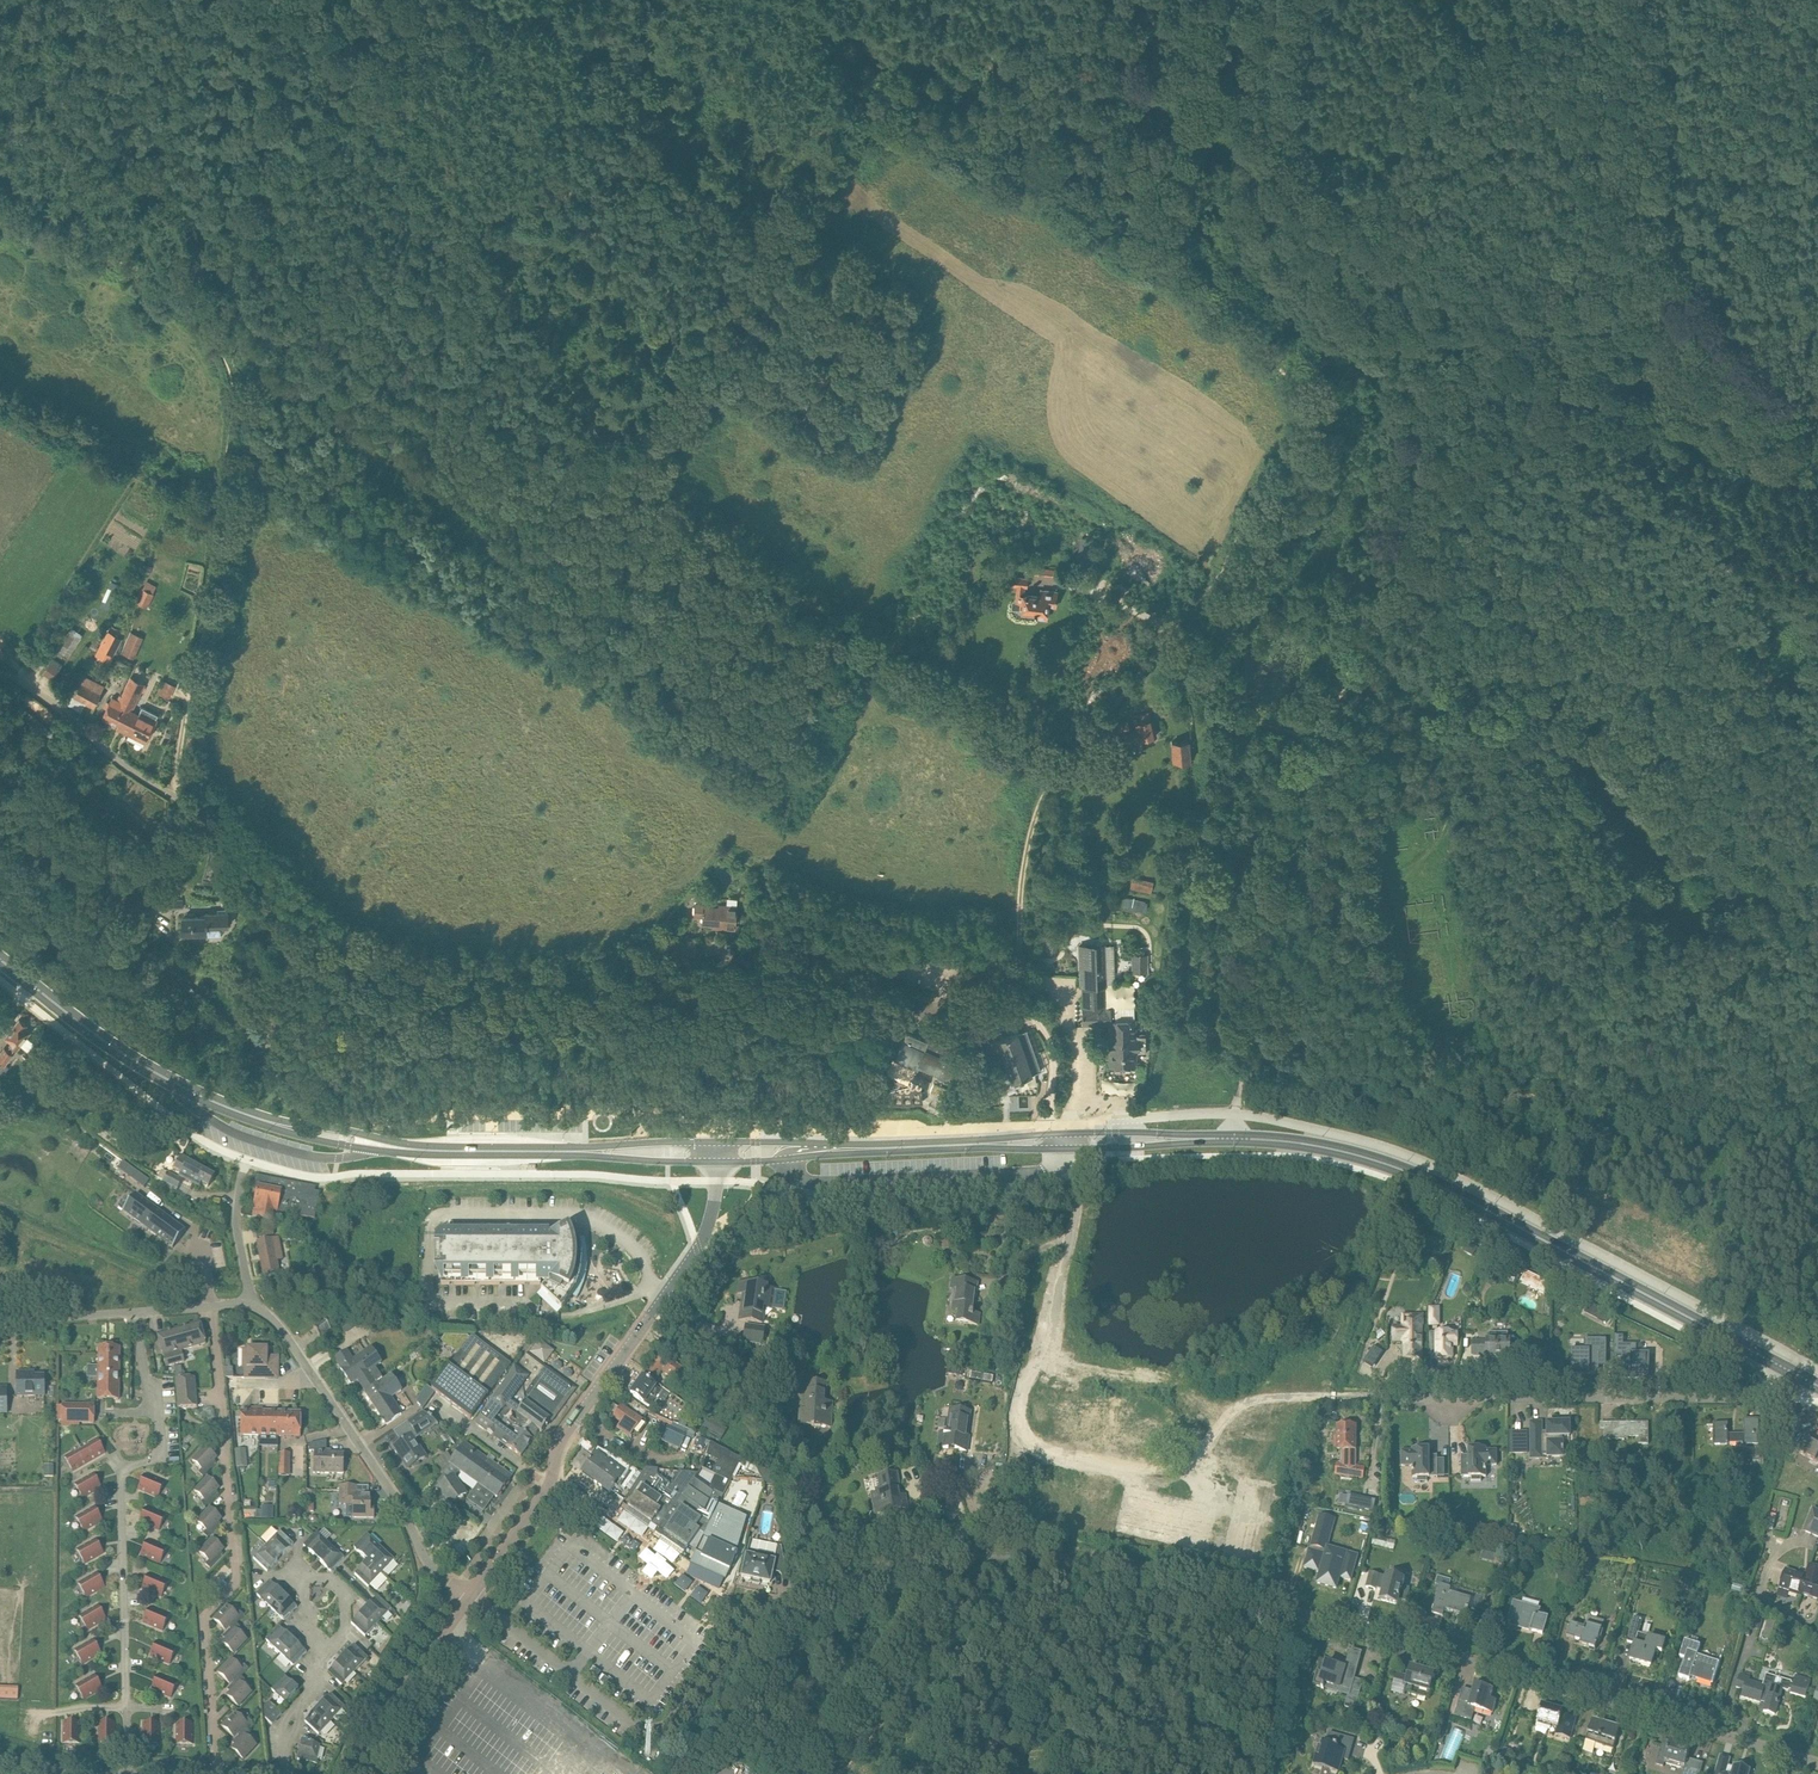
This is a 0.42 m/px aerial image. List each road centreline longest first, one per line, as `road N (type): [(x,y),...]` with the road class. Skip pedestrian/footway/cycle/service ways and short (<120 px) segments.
road 1 (residential): [(1072,1236),(1053,1343),(1021,1382),(1015,1436),(1030,1446),(1145,1470),(1181,1470),(1234,1410),(1264,1398),(1767,1396),(1784,1393),(1796,1373)]
road 2 (unclassified): [(716,1120),(588,1113),(390,1122),(331,1108),(283,1085),(266,1059),(285,954),(268,890),(194,811),(13,676)]
road 3 (residential): [(1298,1613),(1097,1560),(985,1545),(919,1559),(752,1621),(668,1726),(653,1731),(635,1725),(474,1599)]
road 4 (track): [(268,890),(339,946),(406,972),(507,979),(726,965),(812,975),(891,996),(1021,1004)]
road 5 (track): [(1059,780),(1033,753),(662,502),(580,420),(517,318)]
road 6 (track): [(1809,445),(1741,435),(1587,392),(1490,418),(1439,458),(1373,579),(1345,678)]
road 7 (primary): [(1796,1373),(1413,1178),(1329,1150),(1232,1139)]
road 8 (track): [(1122,214),(1176,283),(1309,388),(1314,427),(1241,531),(1212,594),(1170,636)]
road 9 (residential): [(1817,1765),(1298,1613)]
road 10 (residential): [(129,1773),(123,1472),(161,1461),(165,1450),(137,1316)]
road 11 (residential): [(216,1773),(206,1614),(238,1582),(214,1307)]
road 12 (track): [(1122,214),(913,100),(867,62),(819,0)]
road 13 (residential): [(474,1599),(428,1562),(361,1445),(252,1299)]
road 14 (tertiary): [(474,1599),(548,1495),(571,1427),(670,1293)]
road 15 (unclassified): [(1059,780),(1033,826),(1020,909),(1021,1004),(1044,1031),(1053,1061),(1047,1126)]
road 16 (unclassified): [(916,1511),(997,1456),(1000,1343),(1014,1270),(1072,1236)]
road 17 (primary): [(288,1127),(152,1071),(0,959)]
road 18 (residential): [(1047,1126),(908,1130),(756,1121)]
road 19 (track): [(1345,678),(1330,723),(1304,765),(1295,868),(1274,936)]
road 20 (track): [(517,318),(463,225),(359,121)]
road 21 (primary): [(589,1153),(371,1144)]
road 22 (tertiary): [(356,1773),(474,1599)]
road 23 (track): [(1167,33),(1152,183),(1122,214)]
road 24 (primary): [(792,1151),(982,1145)]
road 25 (track): [(155,271),(0,166)]
road 26 (track): [(359,121),(250,0)]
road 27 (residential): [(1283,1773),(1278,1740),(1298,1613)]
road 28 (unclassified): [(796,1366),(768,1361),(670,1293)]
road 29 (tertiary): [(670,1293),(711,1221),(716,1163)]
road 30 (residential): [(137,1316),(0,1325)]
road 31 (residential): [(316,1661),(346,1632),(350,1592),(324,1574),(306,1585)]
road 32 (unclassified): [(129,1773),(0,1752)]
road 33 (primary): [(716,1142),(589,1153)]
road 34 (primary): [(589,1153),(716,1163)]
road 35 (residential): [(252,1299),(237,1230),(241,1181)]

